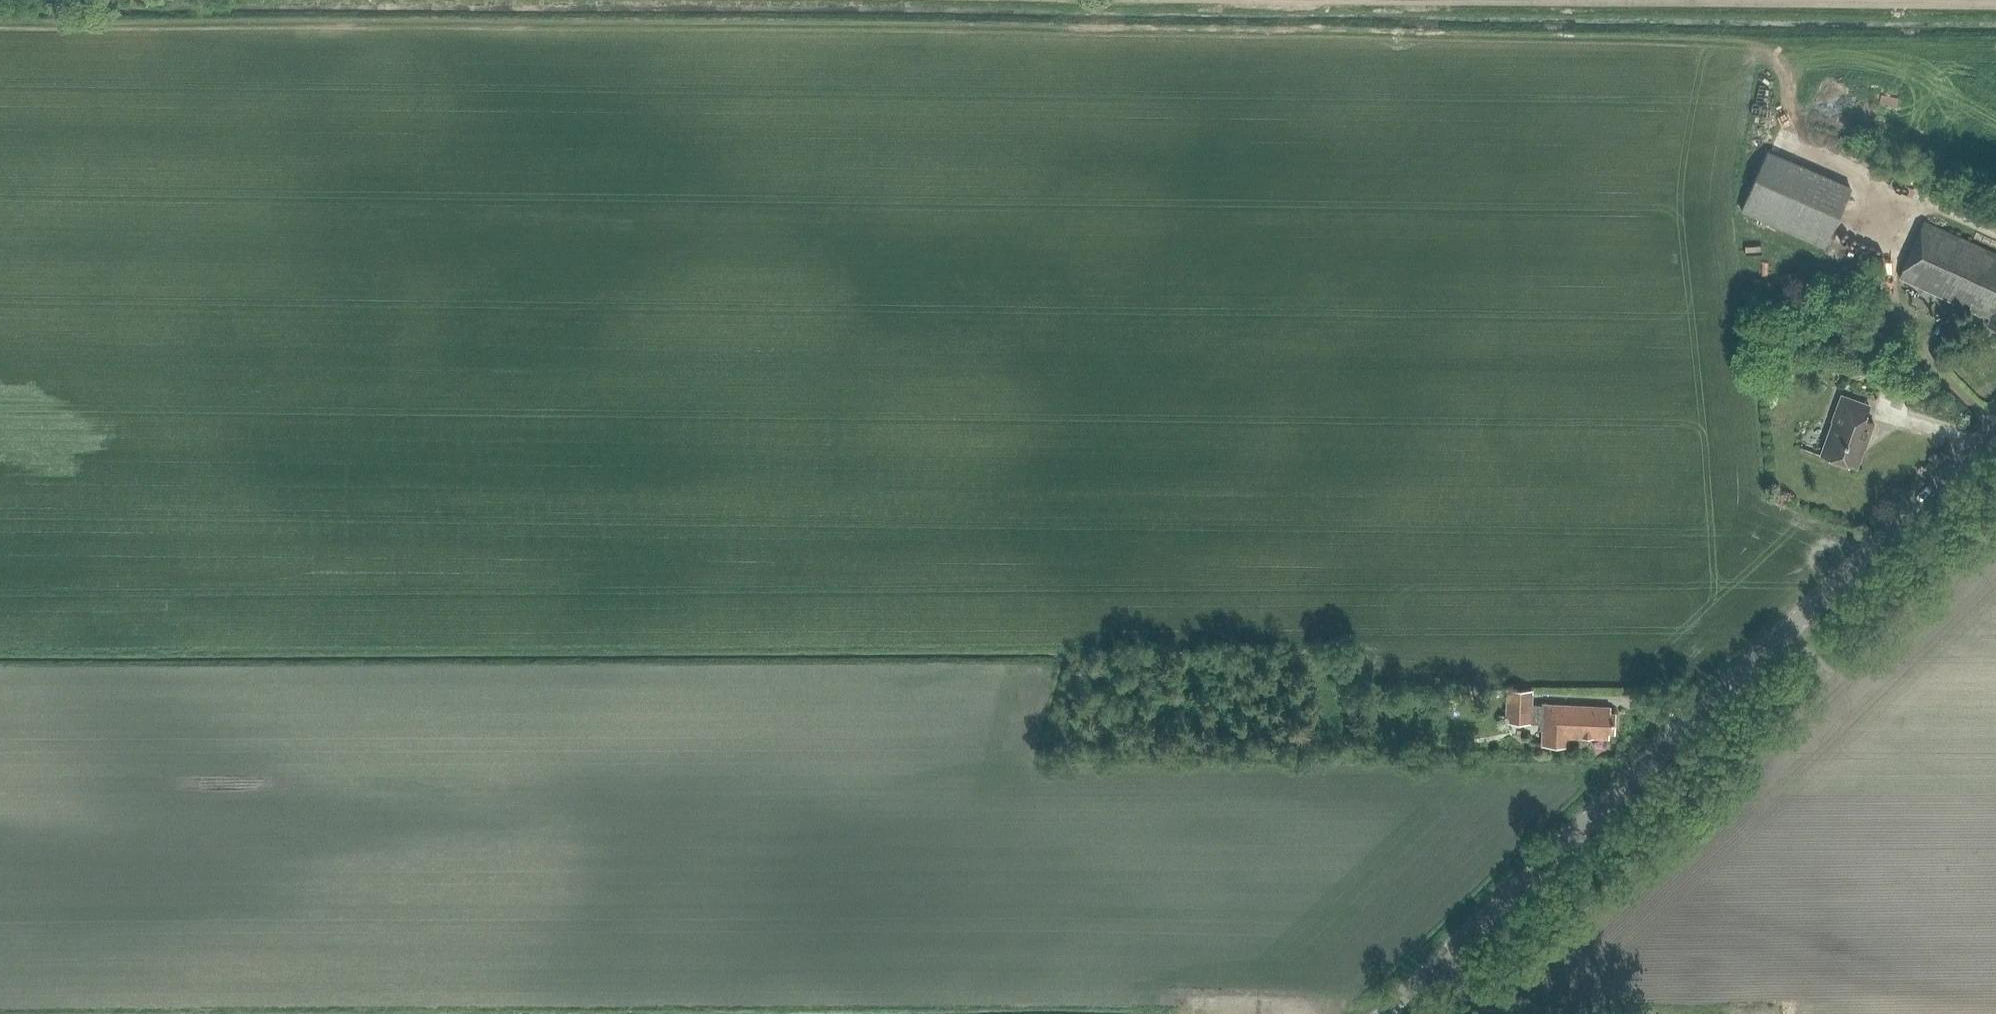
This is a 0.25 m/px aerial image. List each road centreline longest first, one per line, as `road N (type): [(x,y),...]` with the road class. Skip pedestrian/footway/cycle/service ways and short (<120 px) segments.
road 1 (track): [(1995,9),(1135,0)]
road 2 (tertiary): [(1376,1013),(1995,427)]

